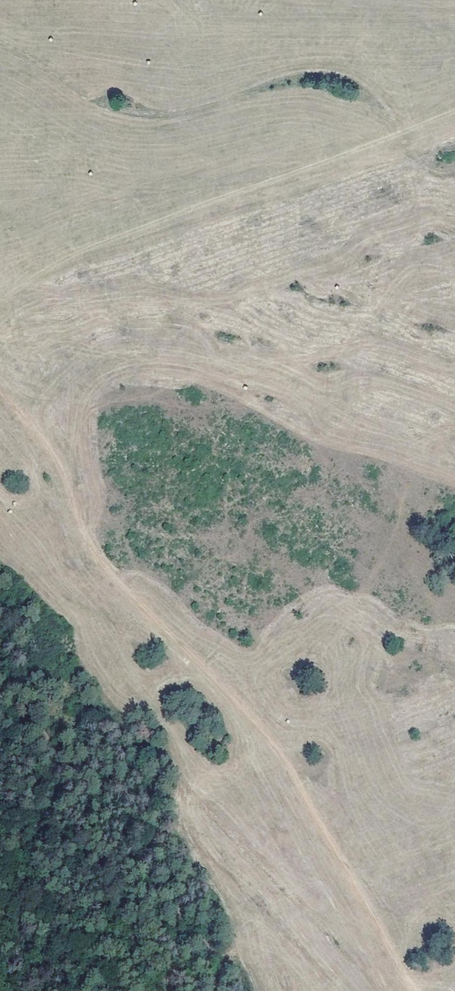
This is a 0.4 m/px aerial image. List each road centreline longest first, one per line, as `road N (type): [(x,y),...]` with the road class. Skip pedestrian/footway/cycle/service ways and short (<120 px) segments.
road 1 (track): [(0,377),(55,451),(104,567),(287,762),(421,990)]
road 2 (track): [(0,281),(174,204),(454,100)]
road 3 (track): [(72,492),(75,438),(96,404),(213,393),(309,438),(454,482)]
road 4 (track): [(0,685),(75,764),(141,798),(221,990)]

